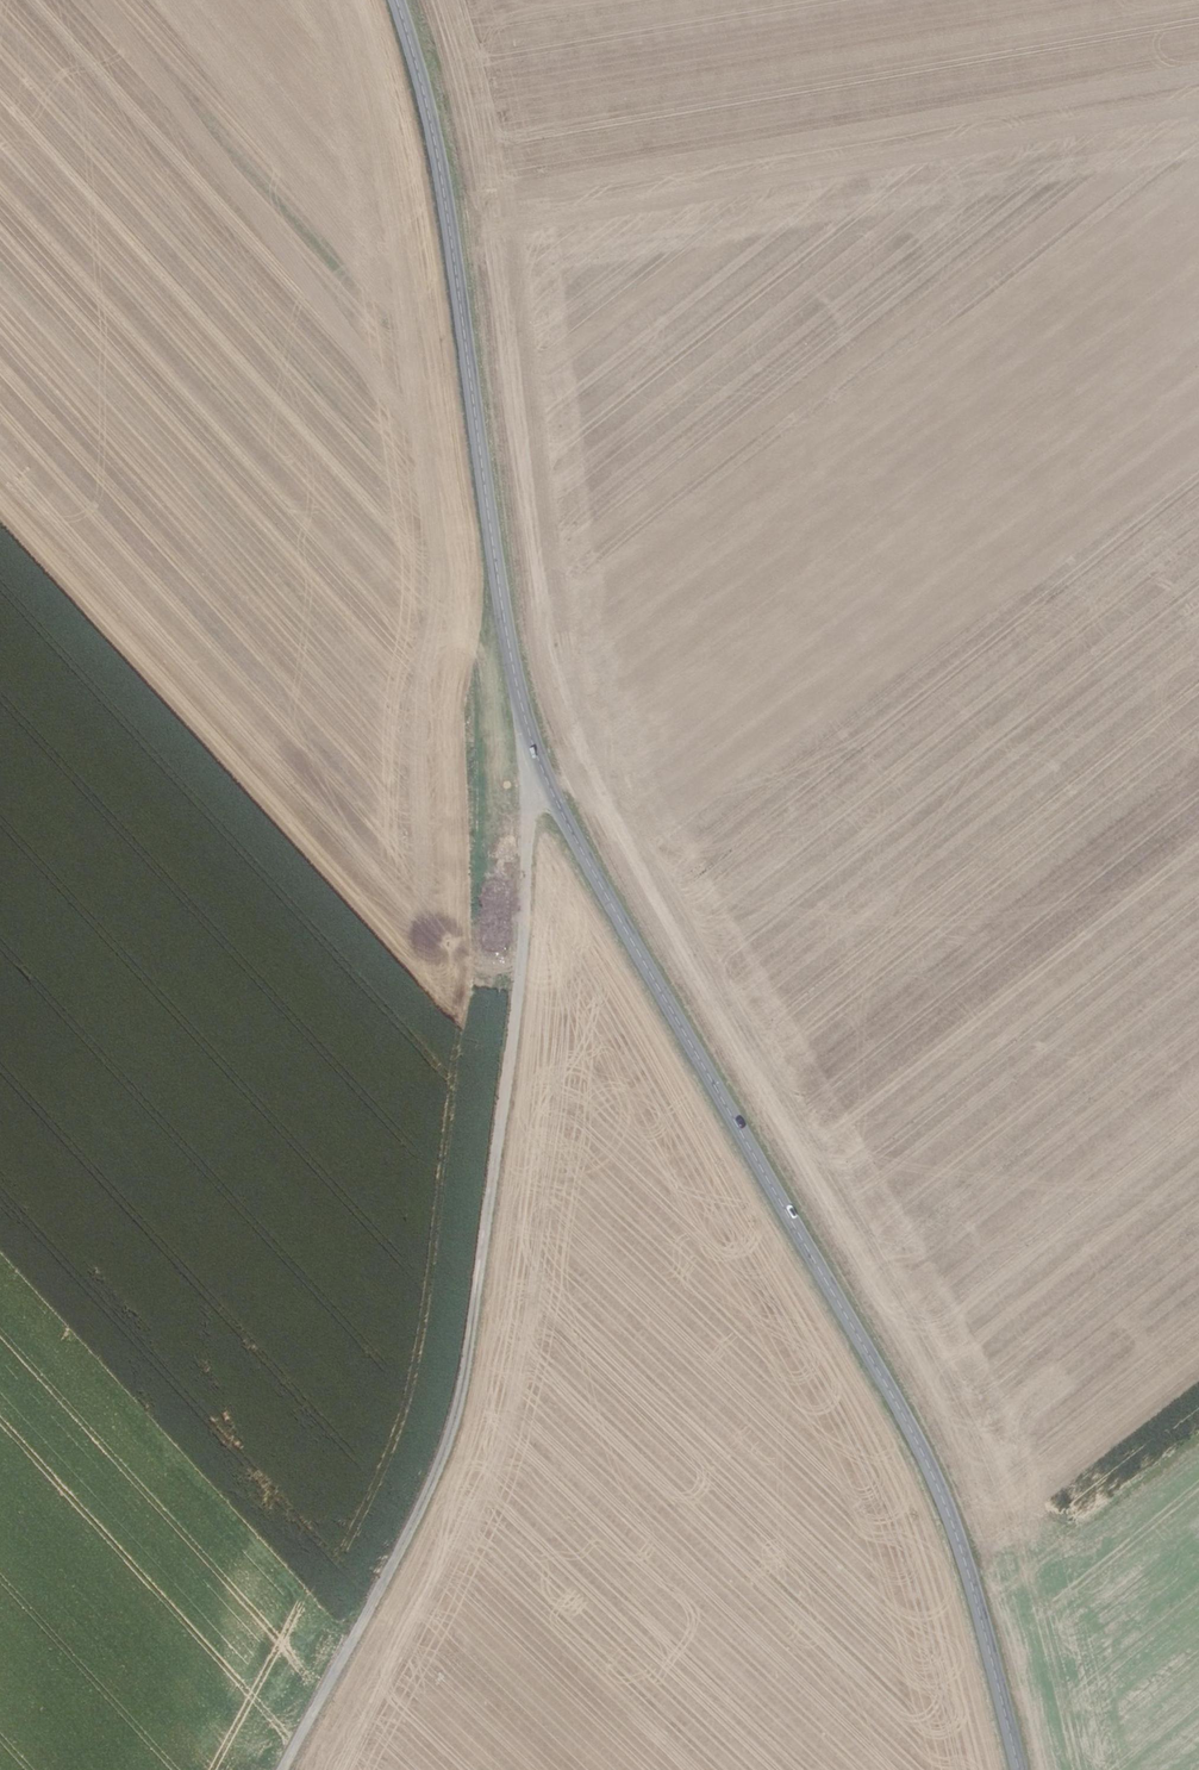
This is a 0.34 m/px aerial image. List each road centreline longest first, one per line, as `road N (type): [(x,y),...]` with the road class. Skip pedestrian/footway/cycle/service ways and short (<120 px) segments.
road 1 (tertiary): [(1019,1769),(965,1562),(922,1453),(607,897),(535,751),(508,642),(435,142),(397,0)]
road 2 (track): [(284,1769),(424,1508),(463,1399),(524,939),(535,751)]

